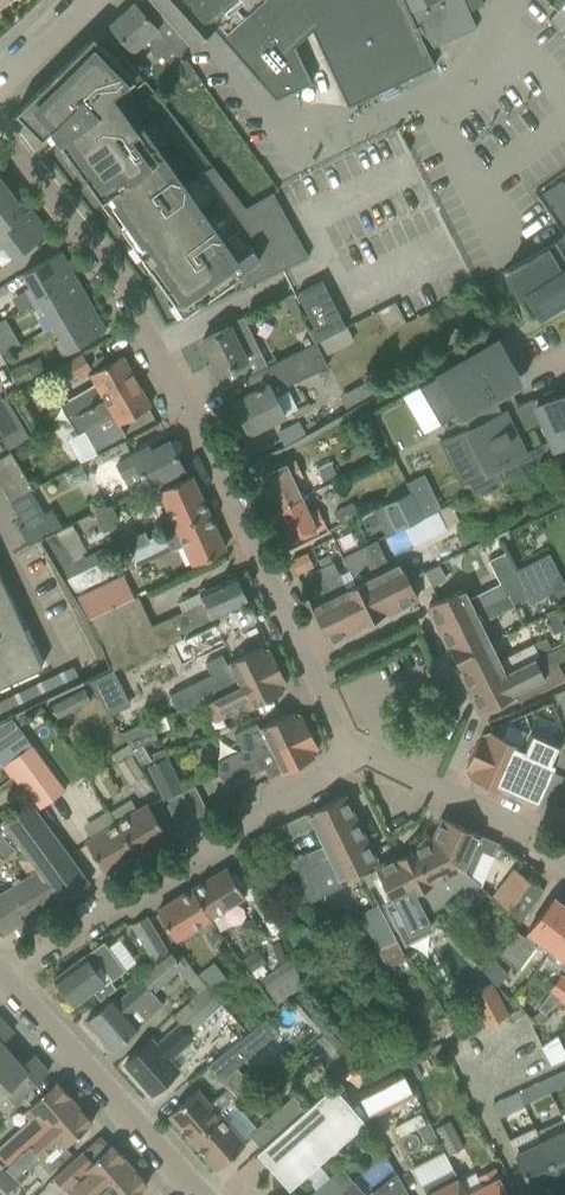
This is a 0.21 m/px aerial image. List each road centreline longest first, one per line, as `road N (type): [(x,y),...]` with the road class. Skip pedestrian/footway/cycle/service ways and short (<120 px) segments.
road 1 (residential): [(313,686),(148,349),(0,122)]
road 2 (residential): [(0,979),(353,761)]
road 3 (residential): [(313,686),(426,626),(481,729),(449,800)]
road 4 (residential): [(192,1194),(0,982)]
road 5 (residential): [(564,864),(449,800)]
road 6 (tertiary): [(0,85),(98,0)]

